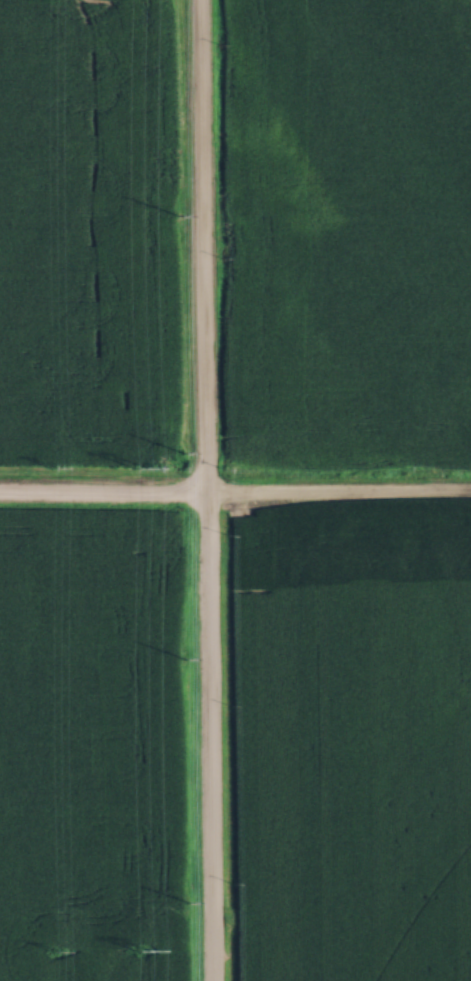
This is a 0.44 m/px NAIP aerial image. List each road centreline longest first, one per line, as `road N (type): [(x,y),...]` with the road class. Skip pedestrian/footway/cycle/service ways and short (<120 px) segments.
road 1 (residential): [(211,980),(198,0)]
road 2 (residential): [(0,490),(470,490)]

